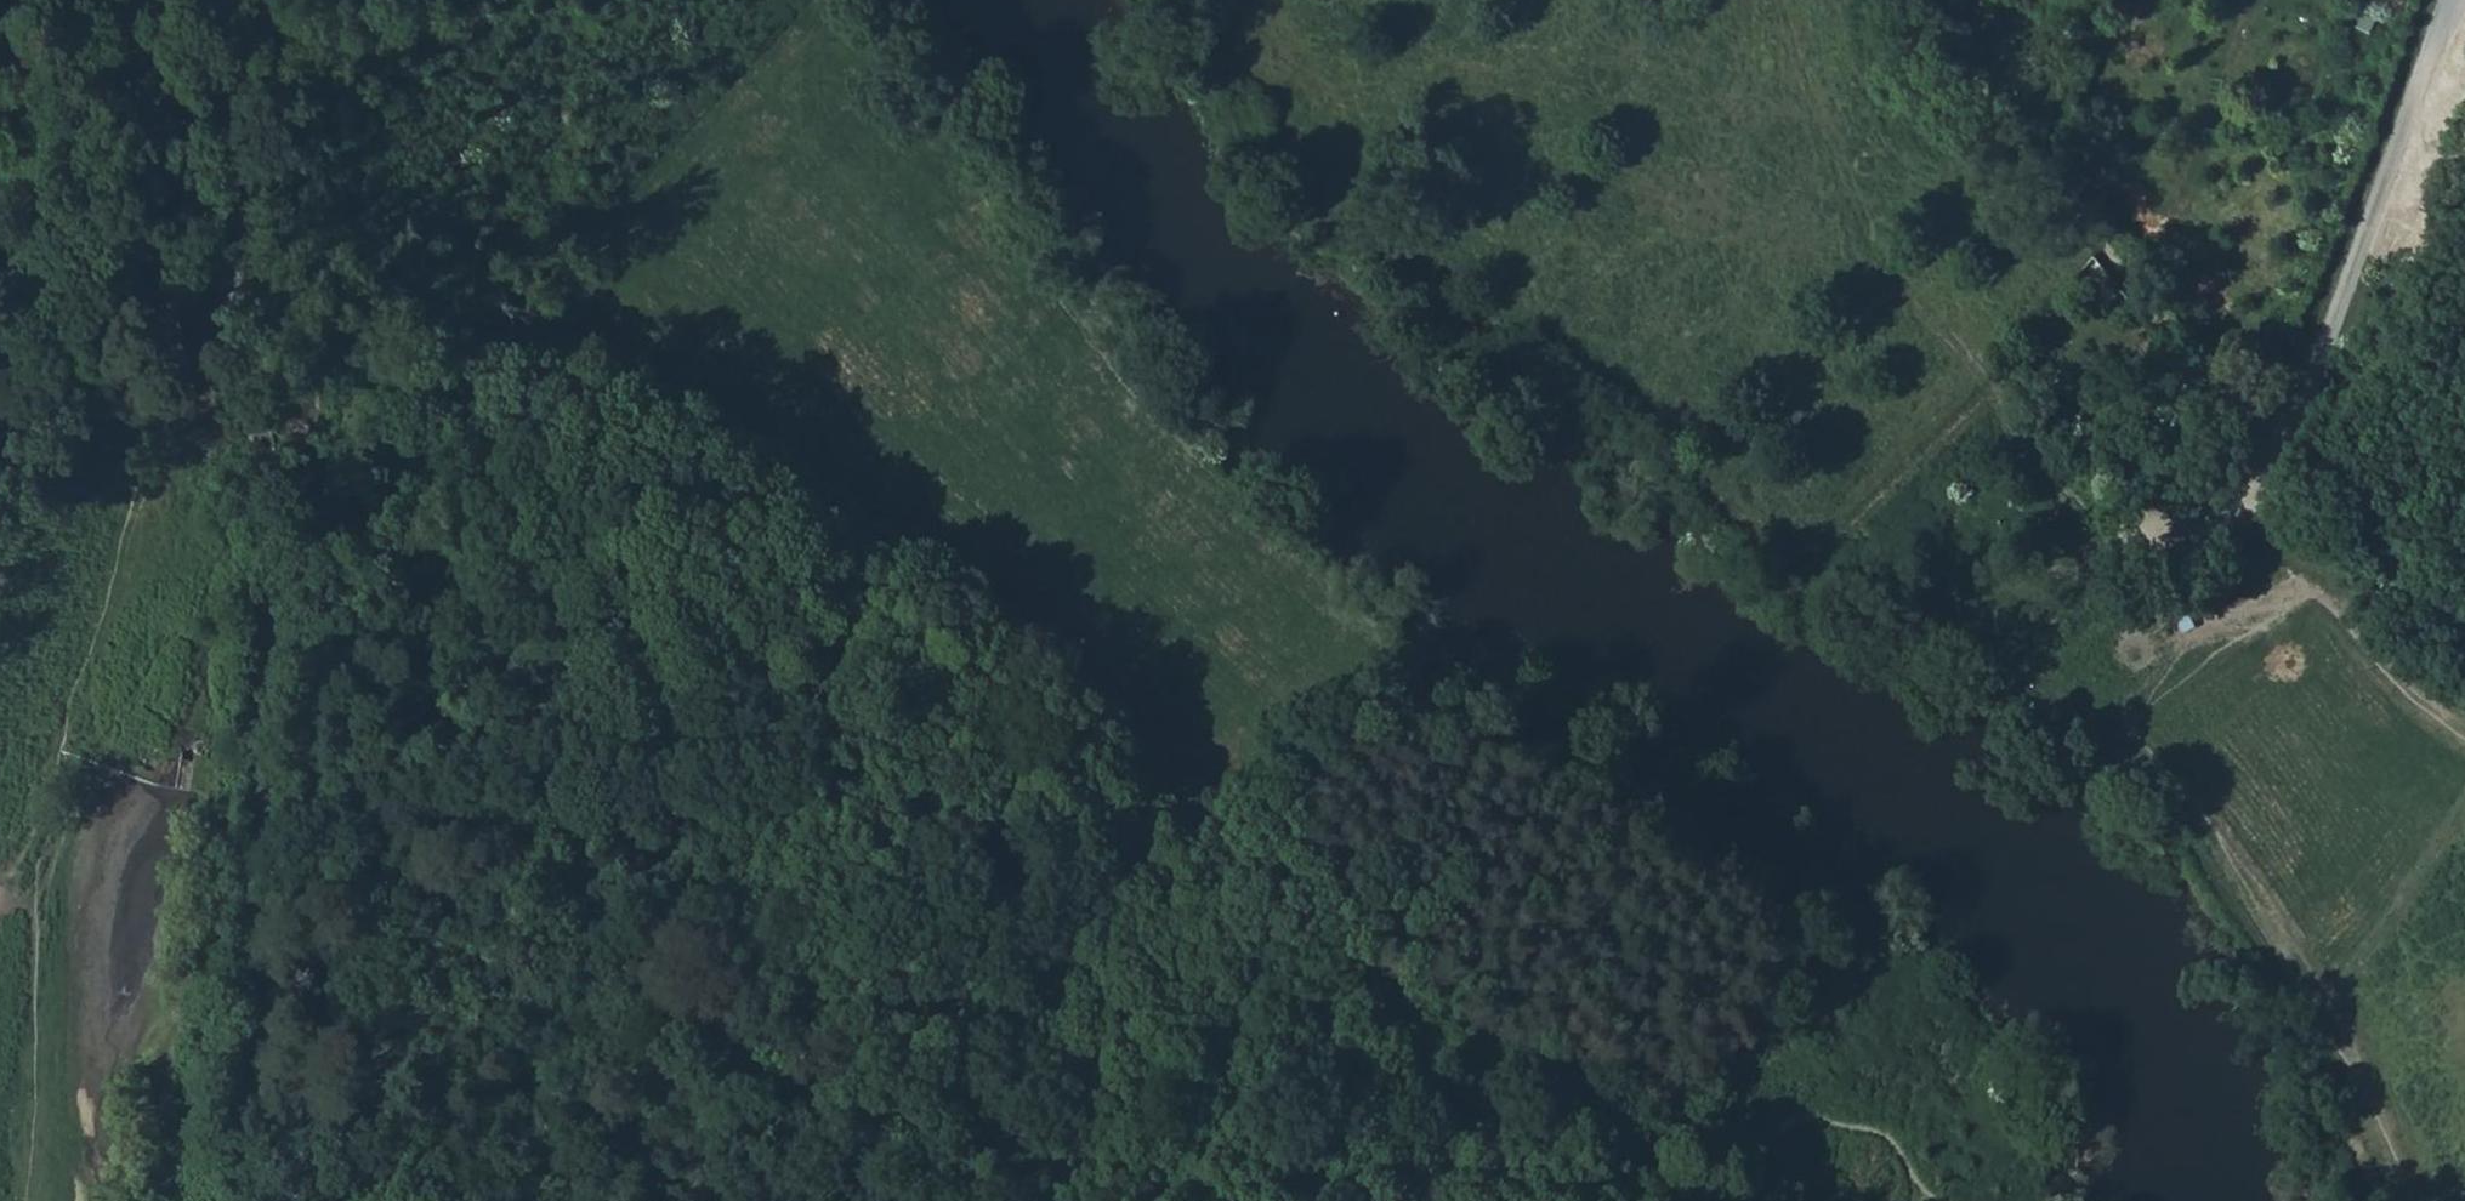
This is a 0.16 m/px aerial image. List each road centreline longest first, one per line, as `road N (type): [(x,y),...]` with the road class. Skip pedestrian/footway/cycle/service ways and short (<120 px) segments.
road 1 (unclassified): [(223,1200),(200,530),(235,282),(222,122),(162,0)]
road 2 (track): [(2464,638),(2370,547),(2288,441),(2188,353),(2052,178),(1931,0)]
road 3 (unclassified): [(2073,577),(2186,537),(2255,485),(2288,441),(2438,80),(2459,0)]

